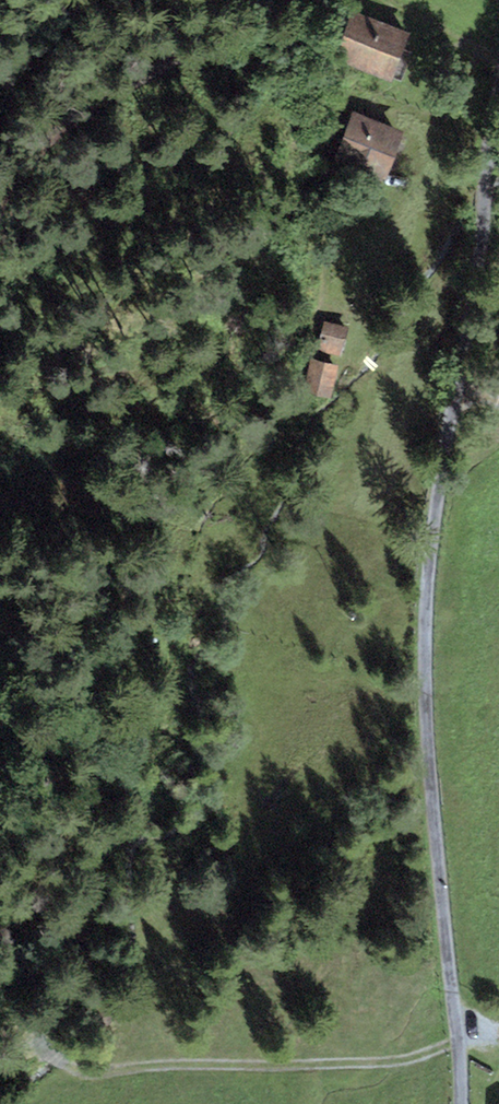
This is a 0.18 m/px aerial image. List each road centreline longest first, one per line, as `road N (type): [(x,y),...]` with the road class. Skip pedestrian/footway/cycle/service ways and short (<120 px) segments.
road 1 (unclassified): [(492,190),(443,497),(430,650),(459,1103)]
road 2 (track): [(460,1035),(385,1064),(78,1070)]
road 3 (track): [(273,0),(215,54),(38,278)]
road 4 (track): [(498,55),(374,0)]

